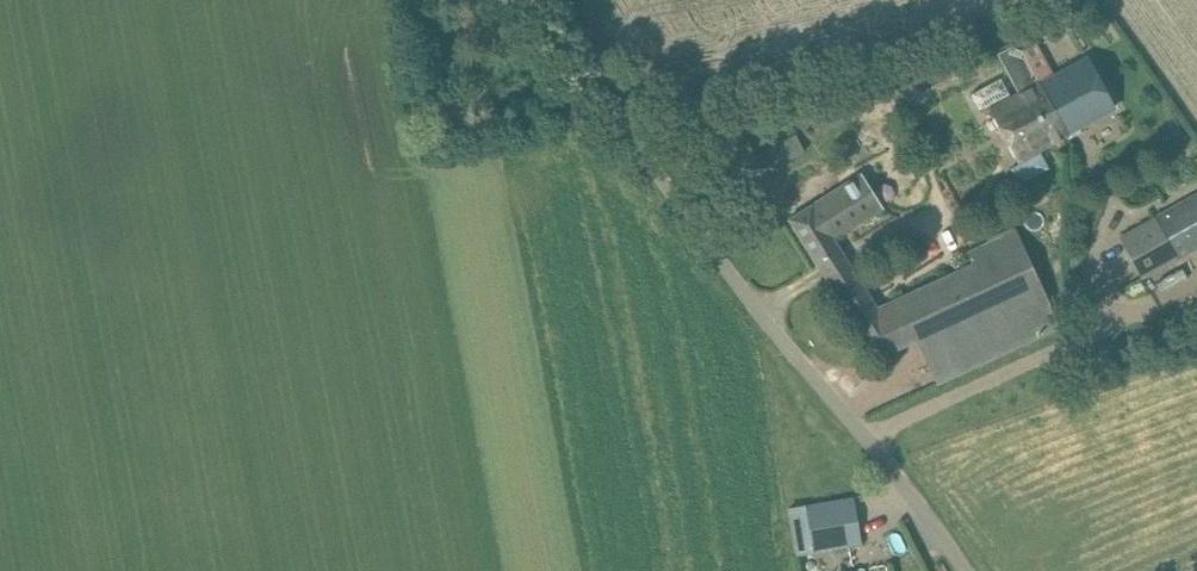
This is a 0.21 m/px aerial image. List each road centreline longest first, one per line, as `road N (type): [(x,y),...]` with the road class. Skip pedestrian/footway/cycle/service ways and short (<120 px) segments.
road 1 (unclassified): [(964,570),(758,310),(537,0)]

